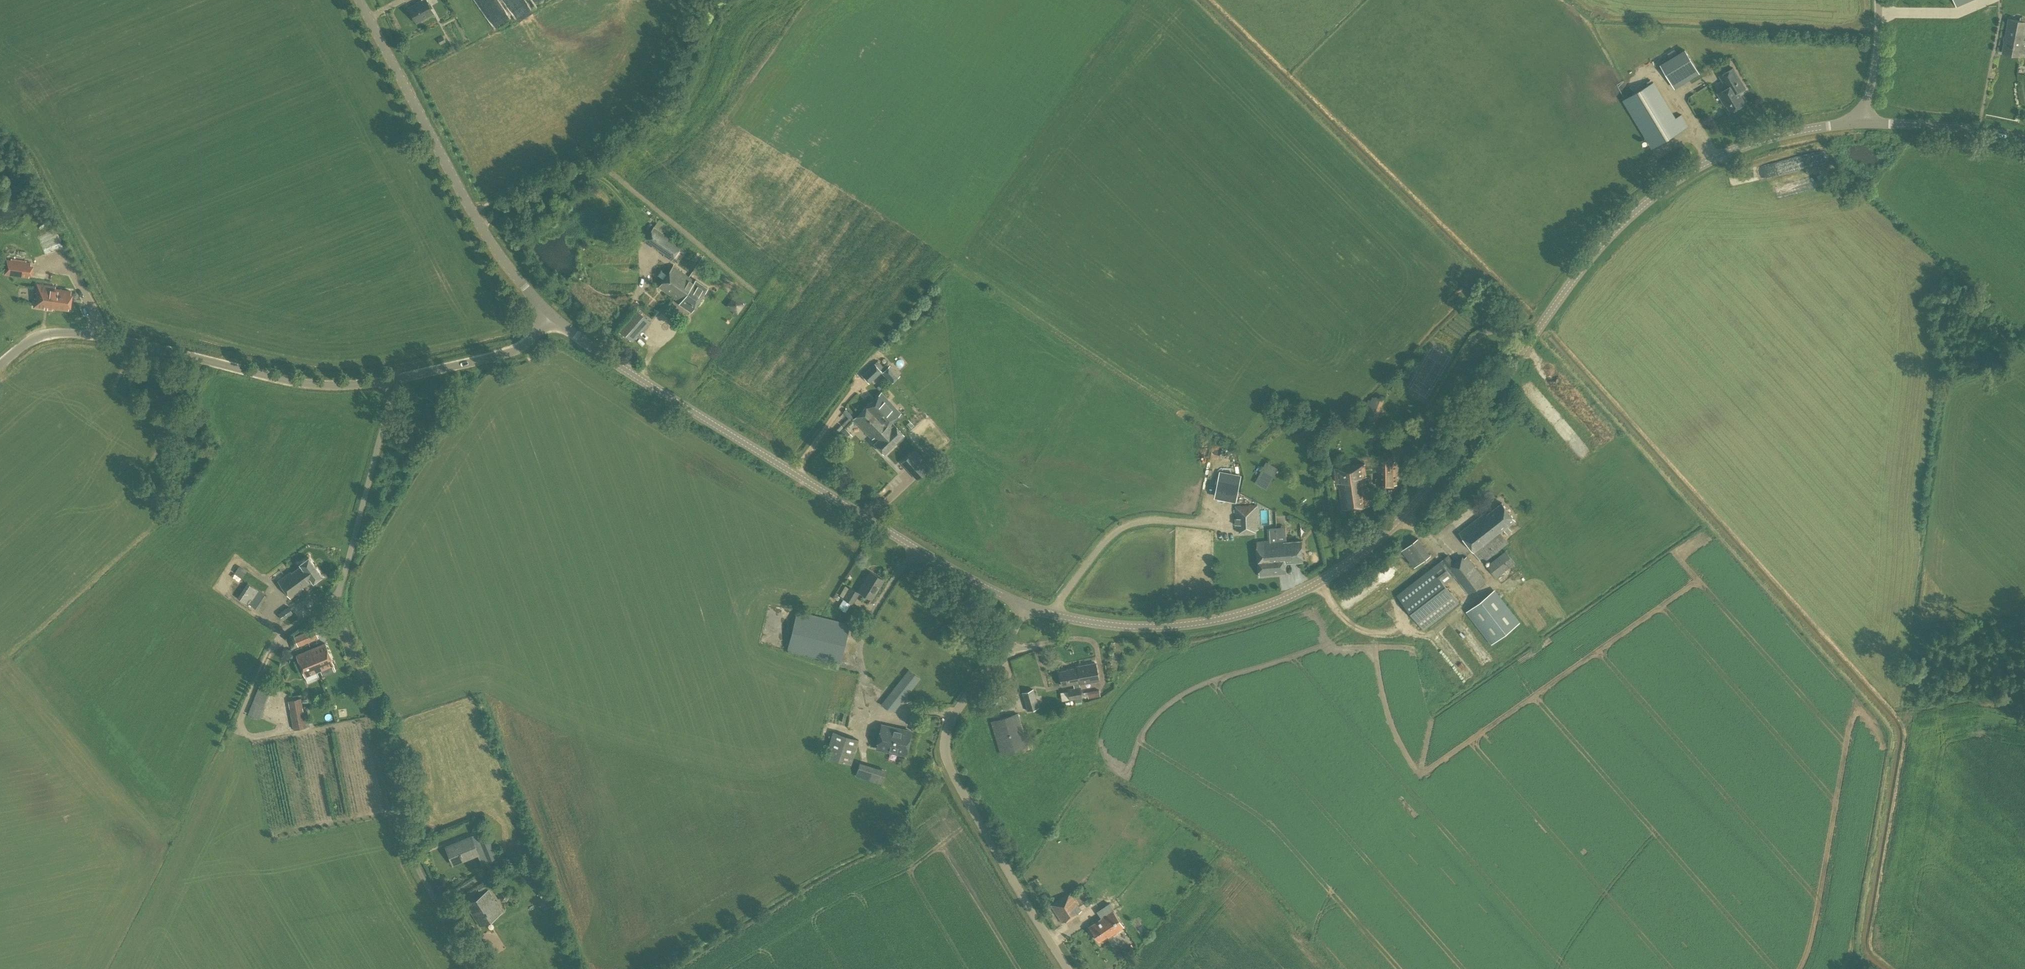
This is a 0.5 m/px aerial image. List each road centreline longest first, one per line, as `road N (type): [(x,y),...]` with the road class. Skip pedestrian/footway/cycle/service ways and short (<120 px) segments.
road 1 (tertiary): [(1025,605),(1125,626),(1185,625),(1269,606),(1319,582),(1410,510),(1608,246),(1677,181),(1723,151),(1864,124)]
road 2 (tertiary): [(551,315),(870,520),(1025,605)]
road 3 (unclassified): [(1067,968),(945,750),(953,716),(1025,605)]
road 4 (unclassified): [(0,367),(22,348),(88,336),(286,382),(390,378)]
road 5 (track): [(342,566),(338,594),(409,849),(446,917)]
road 6 (tertiary): [(551,315),(482,227),(359,0)]
road 7 (unclassified): [(342,566),(392,403),(390,378)]
road 8 (unclassified): [(390,378),(500,356),(524,345),(551,315)]
road 9 (tertiary): [(2024,138),(1967,126),(1864,124)]
road 10 (unclassified): [(1864,124),(1878,0)]

